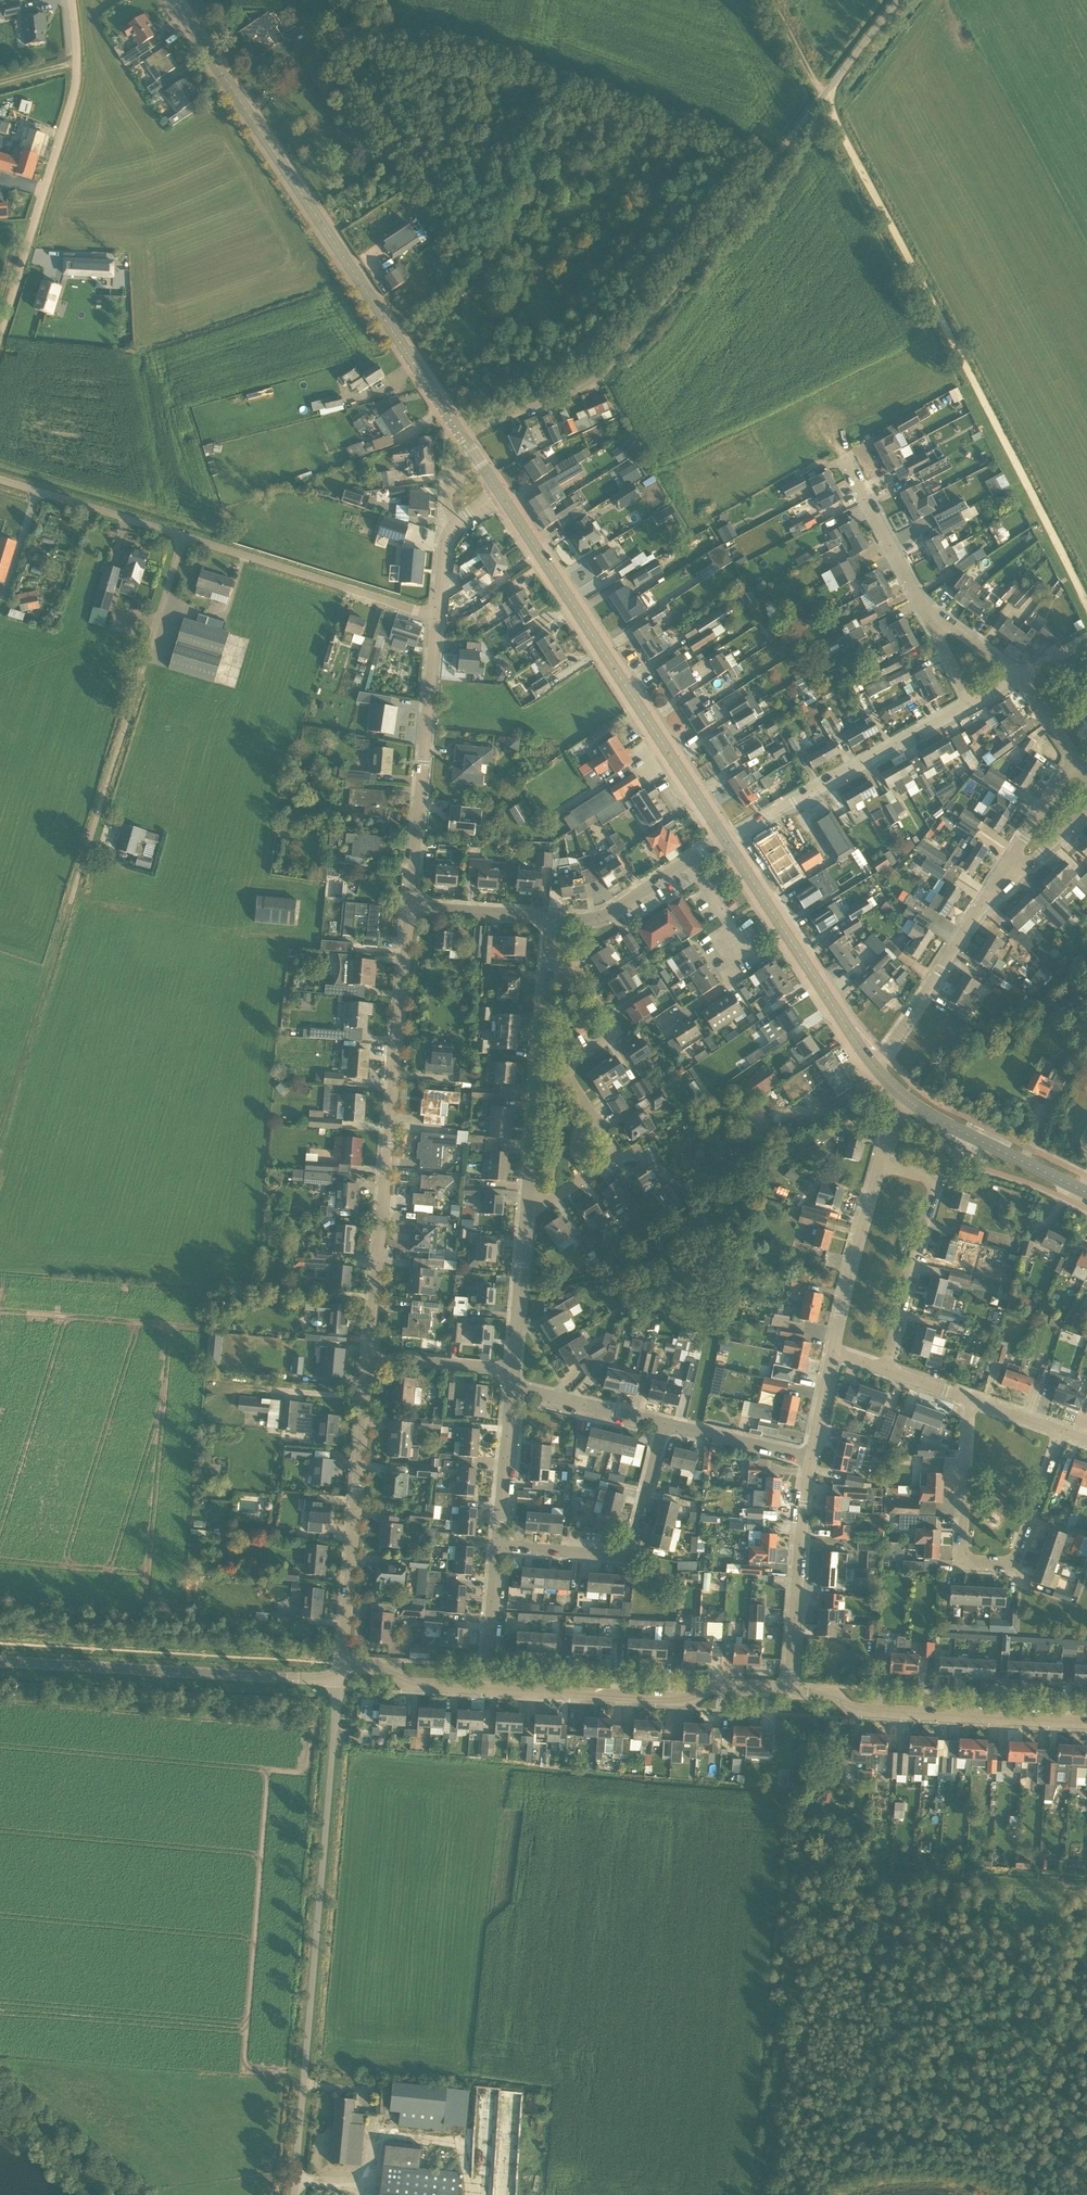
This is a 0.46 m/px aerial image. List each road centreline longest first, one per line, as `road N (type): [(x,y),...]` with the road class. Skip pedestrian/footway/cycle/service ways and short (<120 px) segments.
road 1 (track): [(1086,605),(772,0)]
road 2 (unclassified): [(463,438),(601,373),(897,0)]
road 3 (tertiary): [(463,438),(172,0)]
road 4 (unclassified): [(293,2194),(338,1679)]
road 5 (residential): [(371,1359),(413,906)]
road 6 (tertiary): [(723,841),(501,496)]
road 7 (unclassified): [(71,895),(183,537)]
road 8 (residential): [(524,1215),(604,1161),(562,1079),(565,1065),(606,1028),(571,973),(548,966)]
road 9 (residential): [(965,1400),(965,1561),(1010,1561),(1059,1431)]
road 10 (unclassified): [(0,330),(75,82),(70,0)]
road 11 (residential): [(789,1689),(712,1685),(694,1700),(485,1689)]
road 12 (residential): [(344,1663),(371,1359)]
road 13 (residential): [(1086,1723),(862,1711),(823,1690),(789,1689)]
road 14 (unclassified): [(0,1660),(293,1677)]
road 15 (residential): [(413,906),(437,616)]
road 16 (residential): [(723,841),(967,704)]
road 17 (tertiary): [(875,1068),(723,841)]
road 18 (residential): [(496,1550),(627,1557),(660,1424)]
road 19 (unclassified): [(437,616),(183,537)]
road 20 (residential): [(886,1371),(933,1181),(878,1163)]
road 21 (residential): [(524,1215),(548,966)]
road 22 (track): [(0,1128),(71,895)]
road 23 (residential): [(789,1689),(807,1456)]
road 24 (residential): [(875,1068),(1002,877)]
road 25 (residential): [(691,862),(746,949),(732,958),(743,975),(667,1022)]
road 26 (tertiary): [(1086,1193),(925,1114),(903,1095)]
road 27 (residential): [(833,1352),(852,1245),(878,1163)]
road 28 (unclassified): [(183,537),(0,479)]
road 29 (residential): [(935,617),(917,602),(842,453)]
road 30 (residential): [(496,1550),(509,1391)]
road 31 (residential): [(511,1372),(524,1215)]
road 32 (residential): [(552,920),(599,920),(691,862)]
road 33 (residential): [(660,1424),(509,1391)]
road 34 (residential): [(807,1456),(660,1424)]
road 35 (residential): [(485,1689),(407,1684),(393,1669),(344,1663)]
road 36 (residential): [(511,1372),(371,1359)]
road 37 (residential): [(413,906),(552,920)]
road 38 (residential): [(485,1689),(496,1550)]
road 39 (residential): [(1002,877),(1075,760)]

